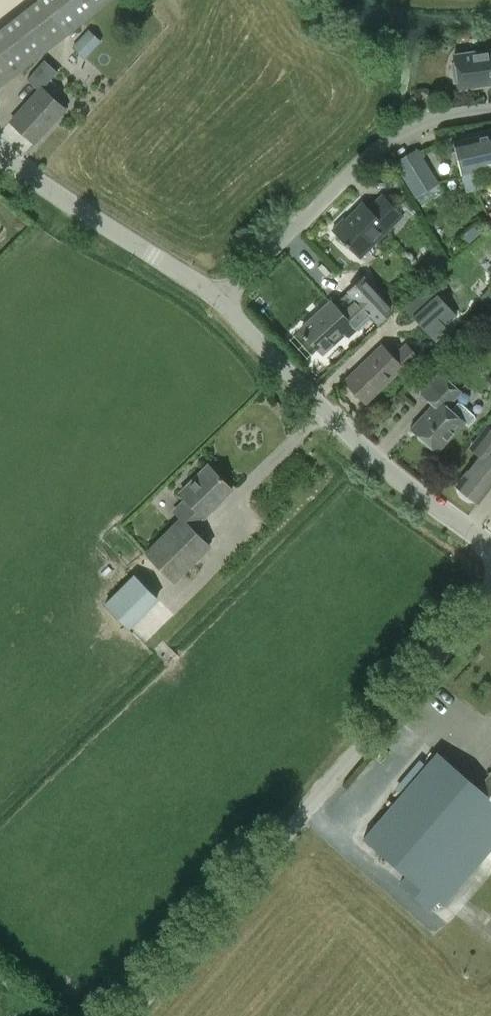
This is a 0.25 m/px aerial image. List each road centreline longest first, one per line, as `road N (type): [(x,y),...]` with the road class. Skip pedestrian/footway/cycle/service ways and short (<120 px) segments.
road 1 (unclassified): [(128,1015),(490,594)]
road 2 (residential): [(490,546),(354,440),(217,300)]
road 3 (unclassified): [(217,300),(379,146),(431,117),(490,109)]
road 4 (unclassified): [(217,300),(0,154)]

